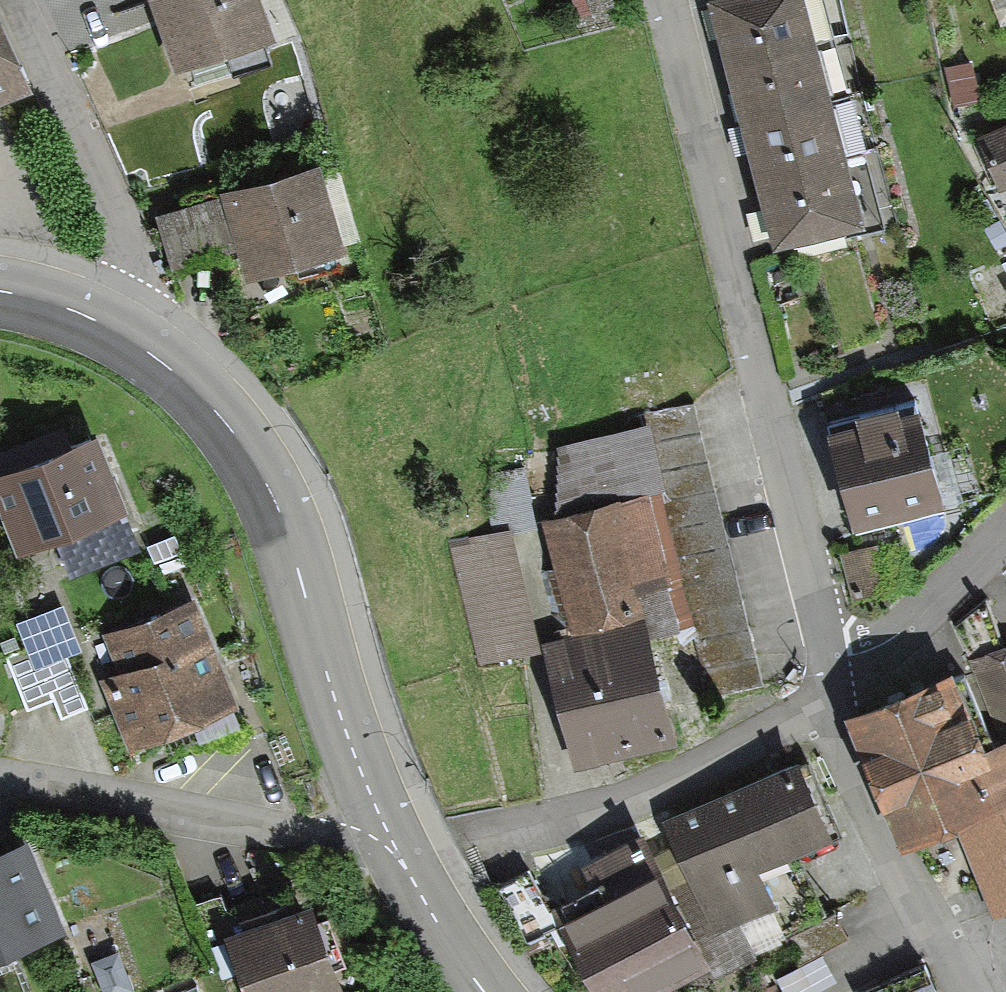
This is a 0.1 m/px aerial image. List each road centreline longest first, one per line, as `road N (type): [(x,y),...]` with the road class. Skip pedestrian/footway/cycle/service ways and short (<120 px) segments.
road 1 (residential): [(839,673),(666,0)]
road 2 (tertiary): [(385,831),(276,504),(232,428),(195,388),(124,333)]
road 3 (residential): [(0,777),(331,841),(385,831)]
road 4 (residential): [(124,333),(140,288),(130,243),(19,0)]
road 5 (residential): [(490,836),(595,814),(686,778),(822,703)]
road 6 (residential): [(969,991),(822,703)]
road 7 (residential): [(839,673),(885,641),(1005,527)]
road 8 (tertiary): [(483,991),(385,831)]
road 9 (tertiary): [(124,333),(0,291)]

